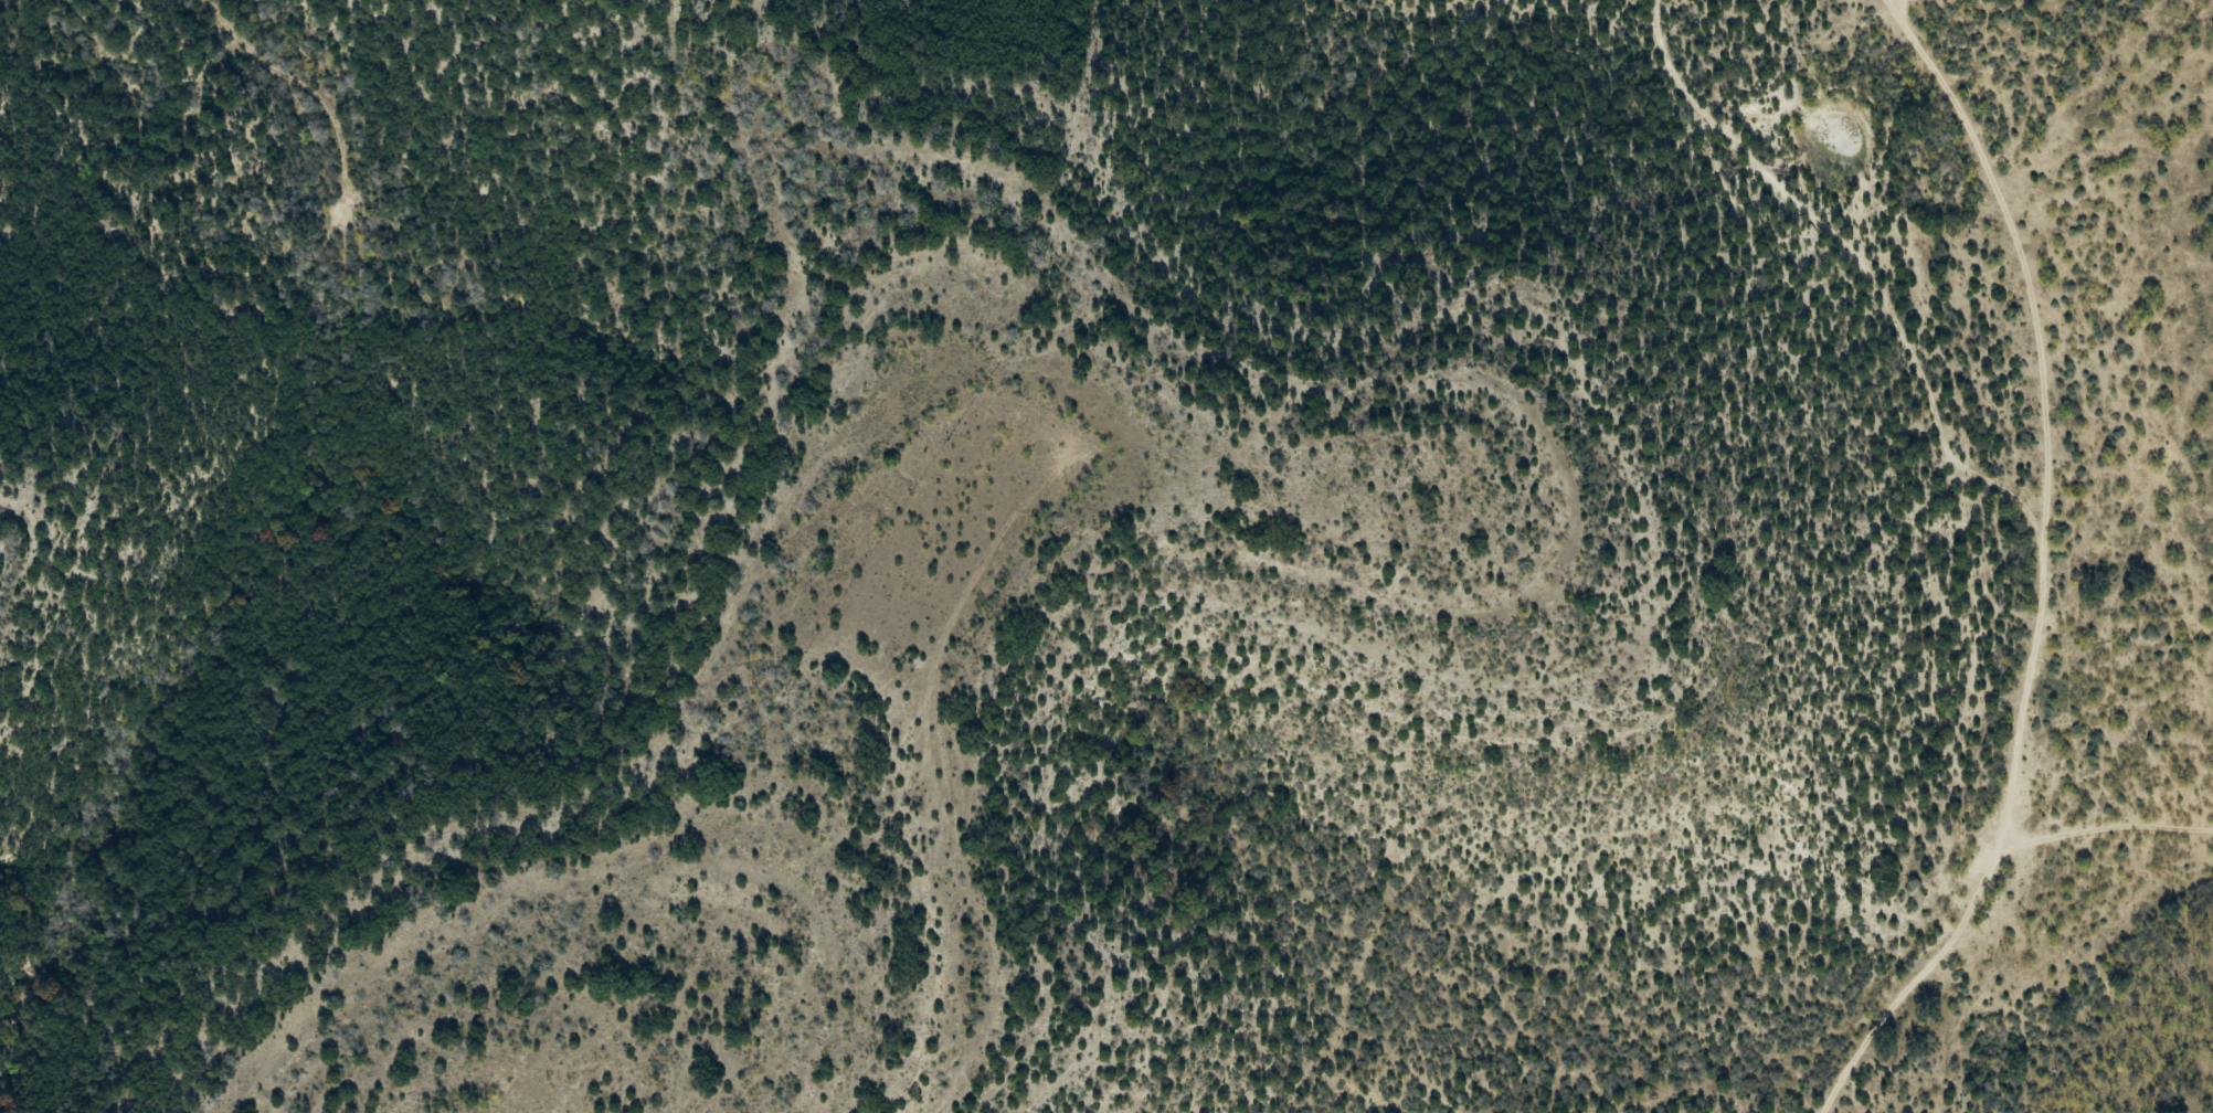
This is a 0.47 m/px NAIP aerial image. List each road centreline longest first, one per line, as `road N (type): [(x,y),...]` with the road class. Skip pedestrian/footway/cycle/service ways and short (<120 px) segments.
road 1 (residential): [(1846,1112),(1967,992),(2021,717),(2026,575),(1950,492),(1863,339),(1666,142),(1645,50),(1663,0)]

